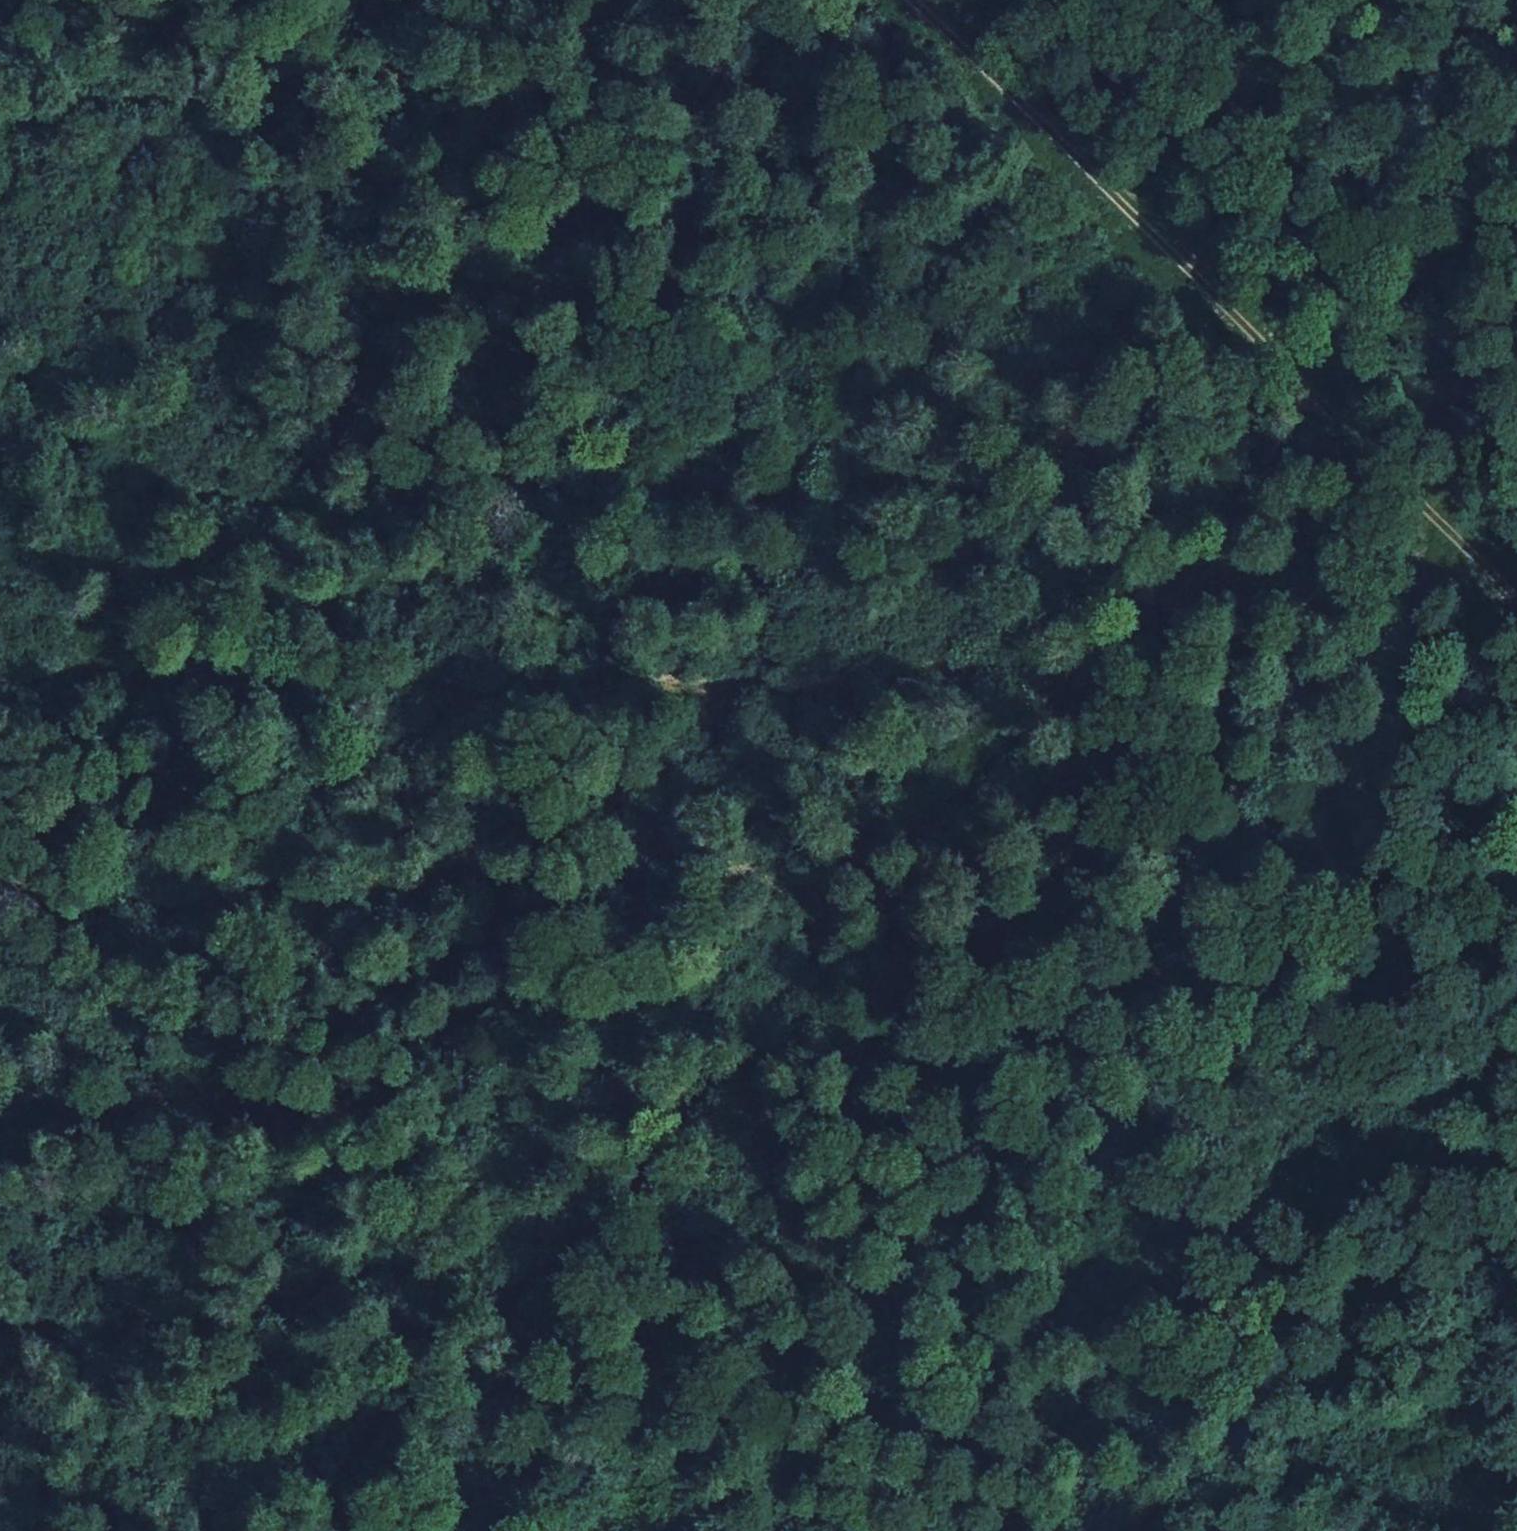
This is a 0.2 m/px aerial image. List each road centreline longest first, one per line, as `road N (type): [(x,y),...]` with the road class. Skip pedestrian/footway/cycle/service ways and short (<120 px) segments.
road 1 (track): [(938,0),(1356,426)]
road 2 (track): [(1356,426),(1516,583)]

